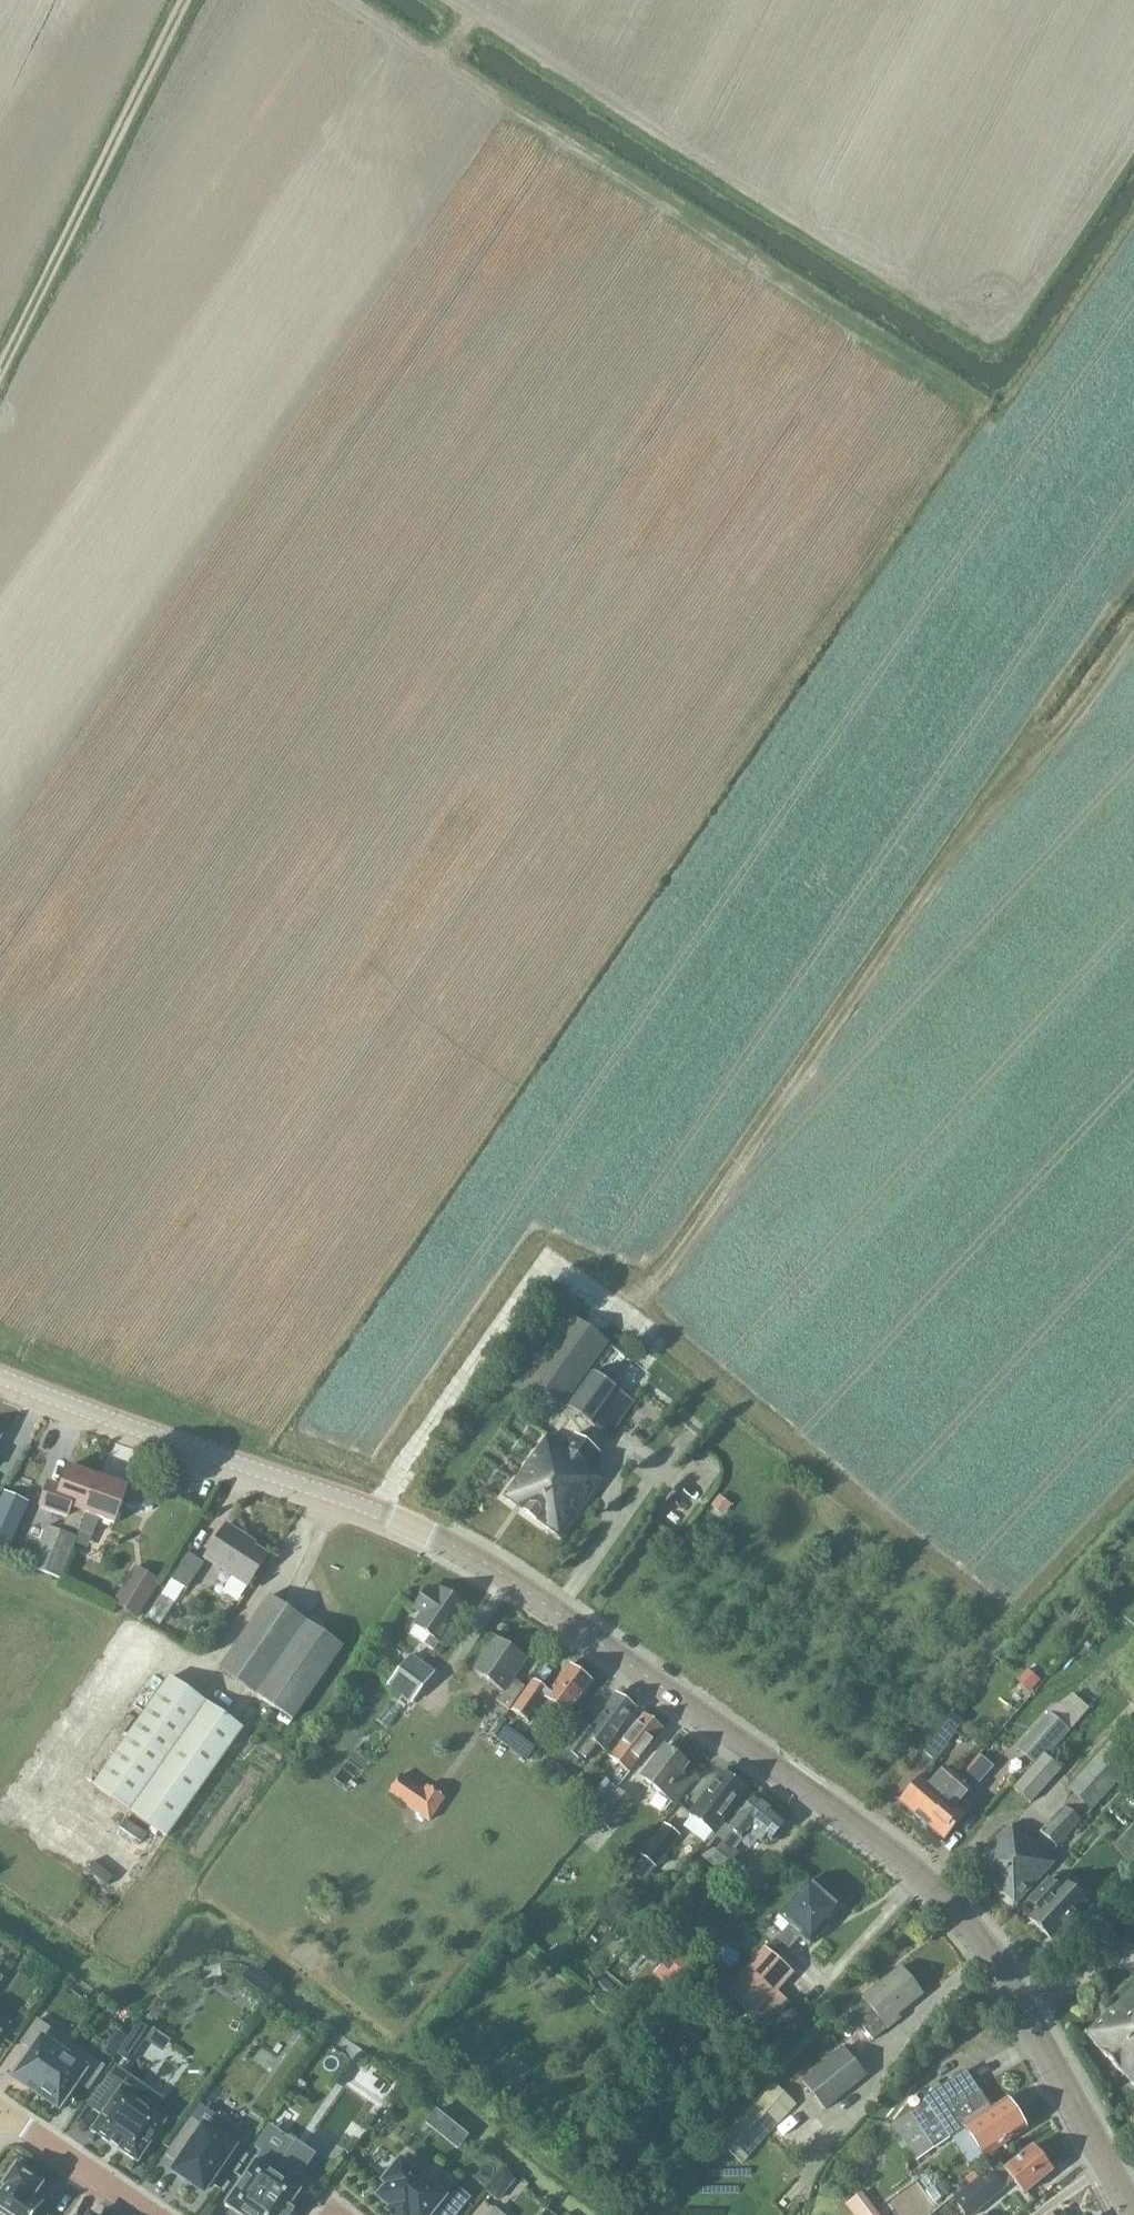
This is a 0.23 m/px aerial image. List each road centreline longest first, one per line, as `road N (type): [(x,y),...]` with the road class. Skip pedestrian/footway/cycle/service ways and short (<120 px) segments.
road 1 (tertiary): [(1133,2210),(1021,1999),(970,1925),(884,1846),(541,1600),(437,1541),(377,1512),(0,1376)]
road 2 (track): [(1133,646),(936,888),(626,1320),(558,1271),(539,1271),(377,1512)]
road 3 (track): [(187,0),(0,375)]
road 4 (residential): [(155,2214),(3,2112)]

